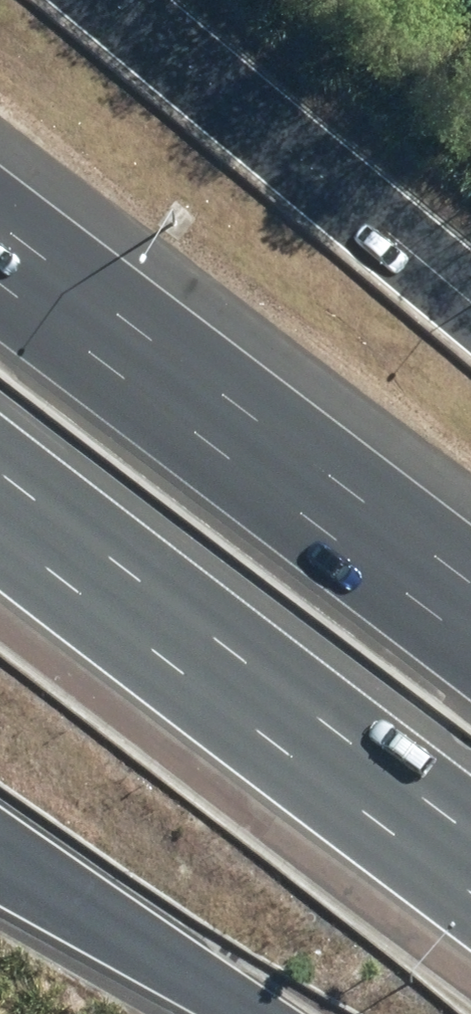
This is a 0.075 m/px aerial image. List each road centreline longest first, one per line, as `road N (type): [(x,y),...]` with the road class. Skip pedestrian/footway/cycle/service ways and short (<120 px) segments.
road 1 (motorway): [(470,849),(366,772),(0,471)]
road 2 (motorway): [(0,272),(470,632)]
road 3 (motorway): [(121,0),(470,293)]
road 4 (motorway): [(277,1013),(0,843)]

